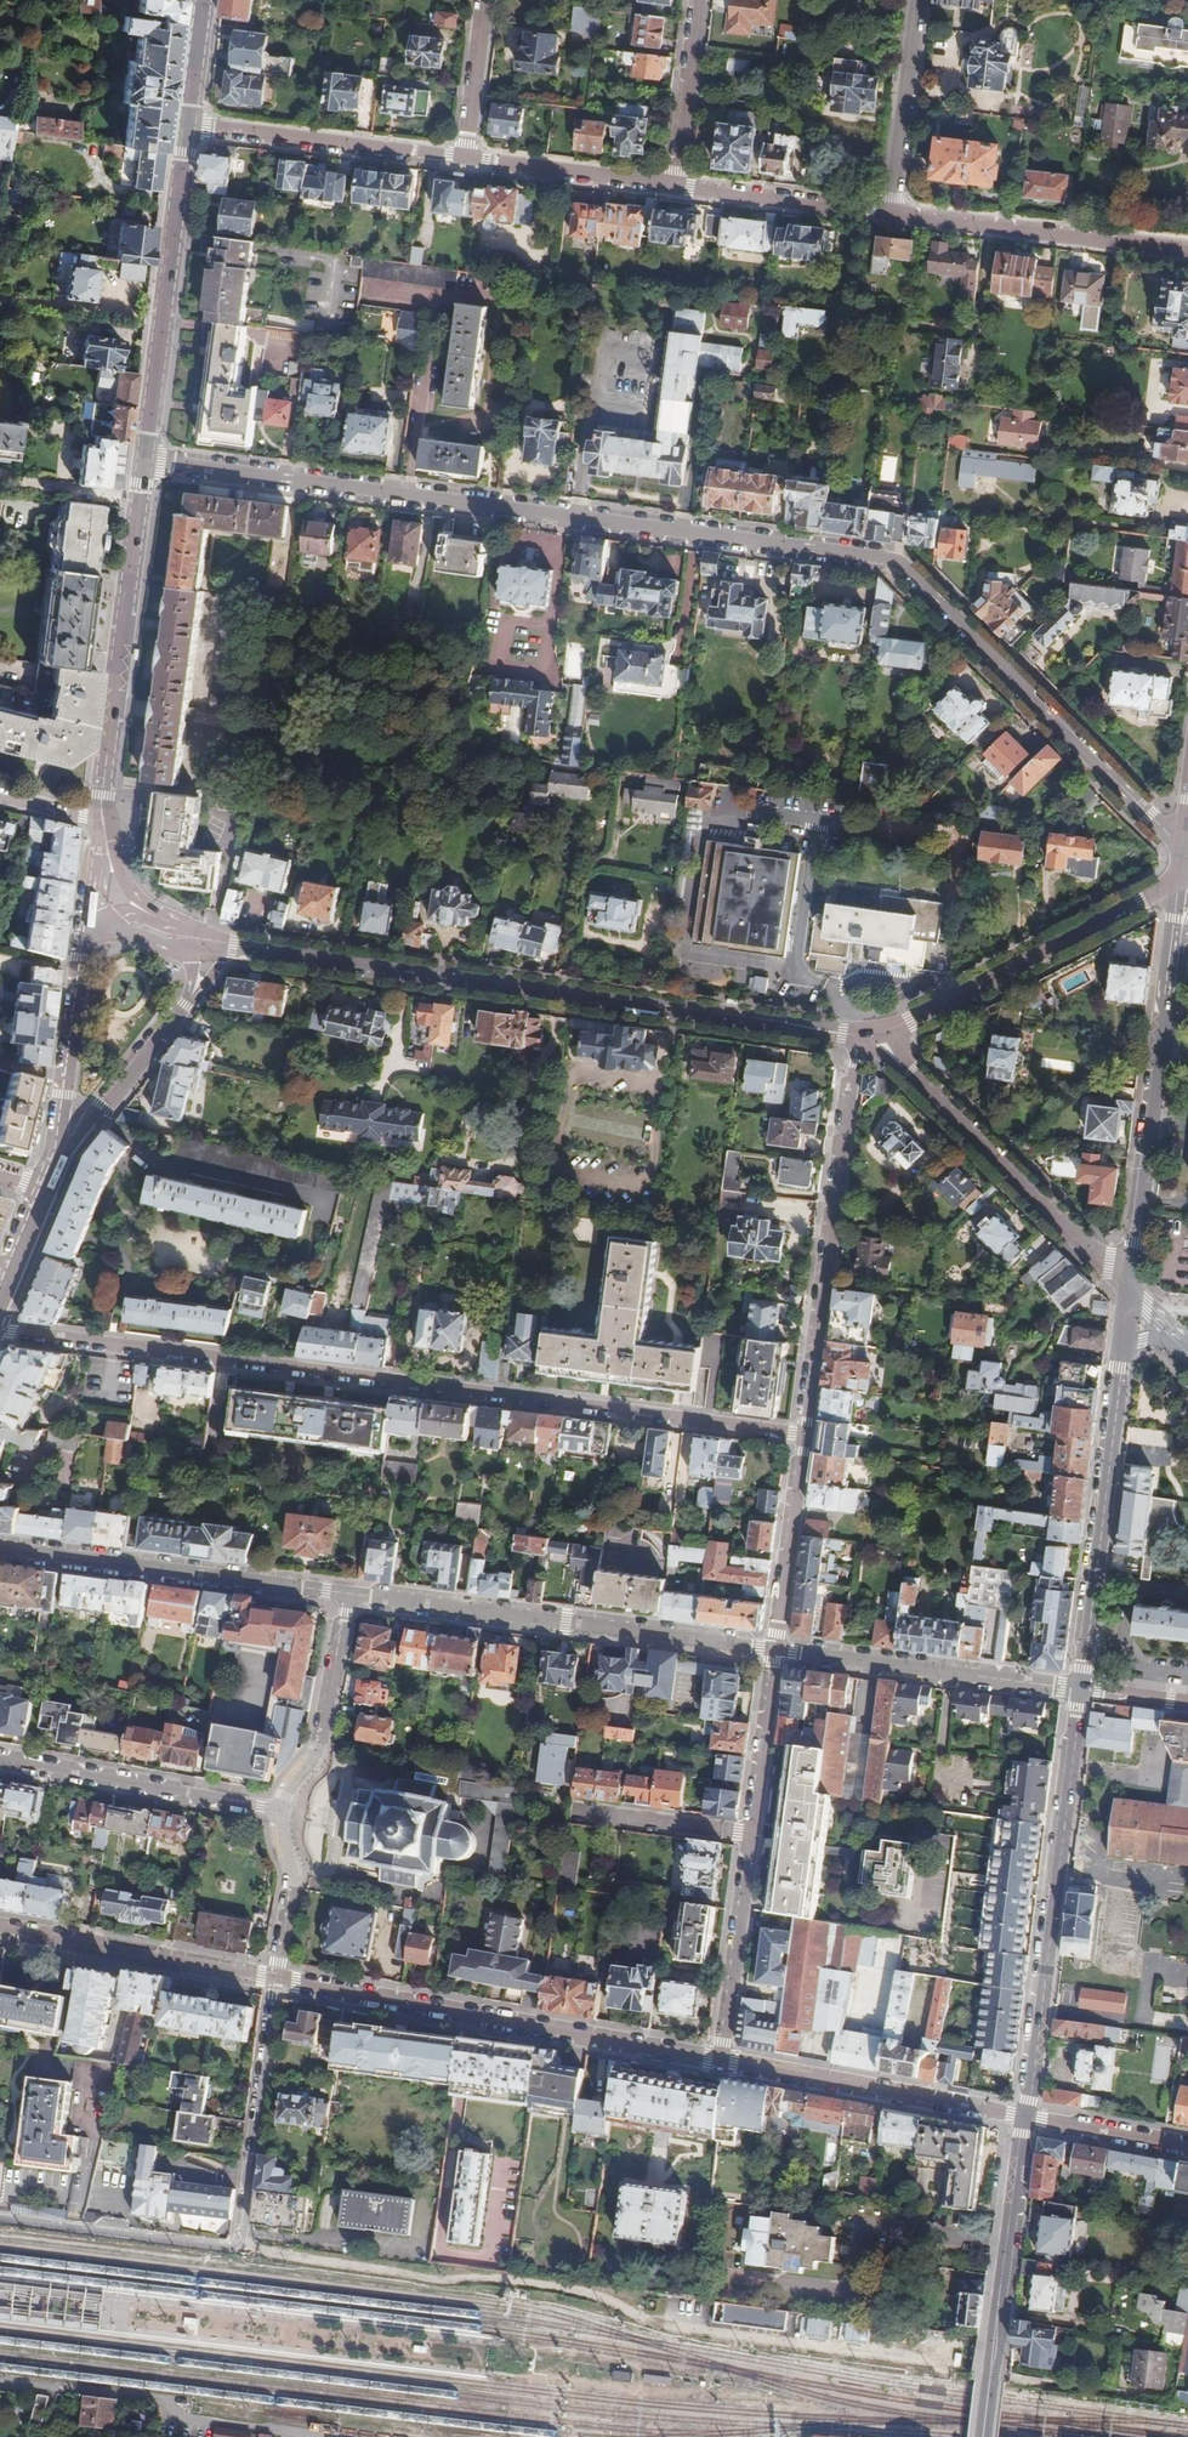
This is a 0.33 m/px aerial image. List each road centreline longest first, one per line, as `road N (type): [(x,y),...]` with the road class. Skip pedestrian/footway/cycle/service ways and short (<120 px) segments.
road 1 (residential): [(143,462),(885,560),(1182,846)]
road 2 (unclassified): [(0,1327),(806,1435)]
road 3 (tertiary): [(232,946),(871,1034)]
road 4 (residential): [(0,2217),(239,2249),(277,1978)]
road 5 (residential): [(723,2058),(277,1978)]
road 6 (tertiary): [(776,1651),(342,1592)]
road 7 (tertiary): [(1025,2117),(1081,1690)]
road 8 (residential): [(806,1435),(854,1065),(871,1034)]
road 9 (tertiary): [(1129,1292),(1173,926)]
road 10 (tertiary): [(871,1034),(914,1068),(1129,1292)]
road 11 (secondary): [(143,462),(101,812)]
road 12 (tertiary): [(1081,1690),(1124,1346)]
road 13 (tertiary): [(871,1034),(911,1023),(1178,879)]
road 14 (tertiary): [(342,1592),(0,1550)]
road 15 (secondary): [(185,126),(143,462)]
road 16 (tertiary): [(985,2436),(1025,2117)]
road 17 (residential): [(1025,2117),(723,2058)]
road 18 (tertiary): [(1081,1690),(776,1651)]
road 19 (residential): [(888,218),(1187,252)]
road 20 (residential): [(0,1759),(280,1812)]
road 21 (residential): [(277,1978),(0,1928)]
road 22 (residential): [(185,126),(462,161)]
road 23 (secondary): [(85,926),(58,1162)]
road 24 (residential): [(280,1812),(321,1739),(342,1592)]
road 25 (residential): [(723,2058),(750,1836)]
road 26 (residential): [(888,218),(917,0)]
road 27 (residential): [(776,1651),(806,1435)]
road 28 (residential): [(672,188),(888,218)]
road 29 (residential): [(462,161),(672,188)]
road 30 (secondary): [(58,1162),(191,999)]
road 31 (residential): [(672,188),(697,0)]
road 32 (residential): [(750,1836),(776,1651)]
road 33 (residential): [(277,1978),(295,1873),(280,1812)]
road 34 (unclassified): [(1025,2117),(1187,2147)]
road 35 (residential): [(462,161),(484,0)]
road 36 (residential): [(750,1836),(590,1816)]
road 37 (secondary): [(202,0),(185,126)]
road 38 (secondary): [(0,1305),(47,1189)]

